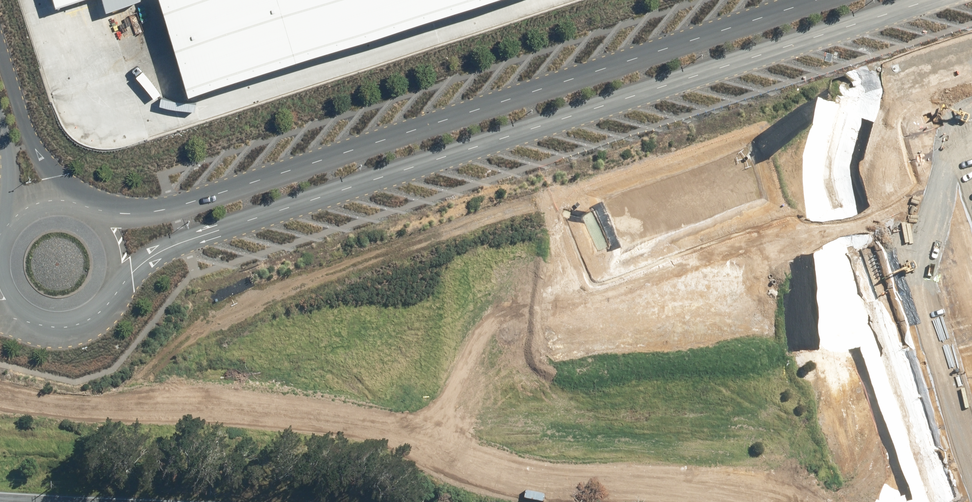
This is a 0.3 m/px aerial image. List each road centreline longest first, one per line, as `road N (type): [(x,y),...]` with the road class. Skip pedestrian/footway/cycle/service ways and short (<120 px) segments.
road 1 (tertiary): [(931,0),(170,247),(122,284)]
road 2 (tertiary): [(95,197),(163,207),(816,0)]
road 3 (unclassified): [(0,29),(36,137),(67,187)]

